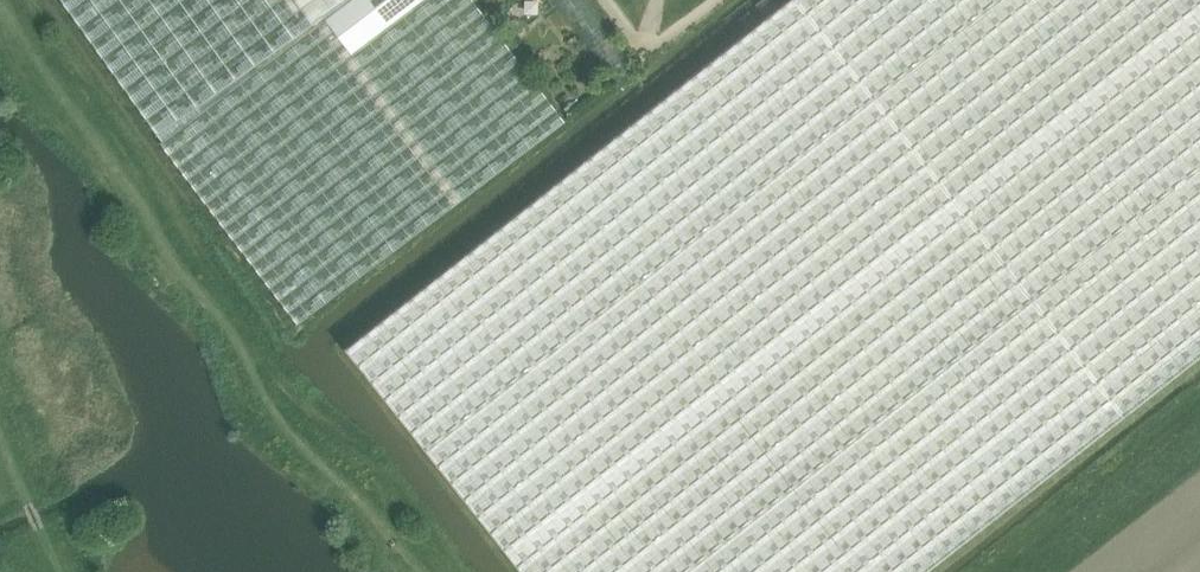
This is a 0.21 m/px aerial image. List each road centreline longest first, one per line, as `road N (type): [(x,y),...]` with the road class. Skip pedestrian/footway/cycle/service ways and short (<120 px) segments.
road 1 (track): [(58,571),(0,426)]

